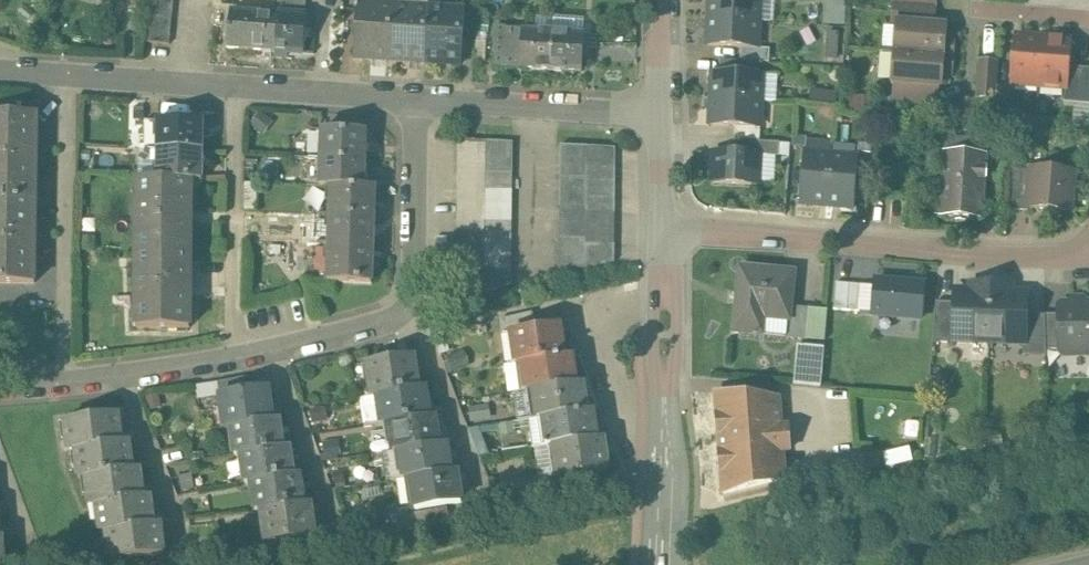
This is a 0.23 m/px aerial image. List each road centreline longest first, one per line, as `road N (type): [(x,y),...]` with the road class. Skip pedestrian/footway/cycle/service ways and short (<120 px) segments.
road 1 (residential): [(415,103),(413,283),(409,309),(394,323),(126,385),(0,399)]
road 2 (residential): [(1088,251),(665,222)]
road 3 (residential): [(415,103),(0,73)]
road 4 (residential): [(665,222),(662,564)]
road 5 (residential): [(664,116),(415,103)]

